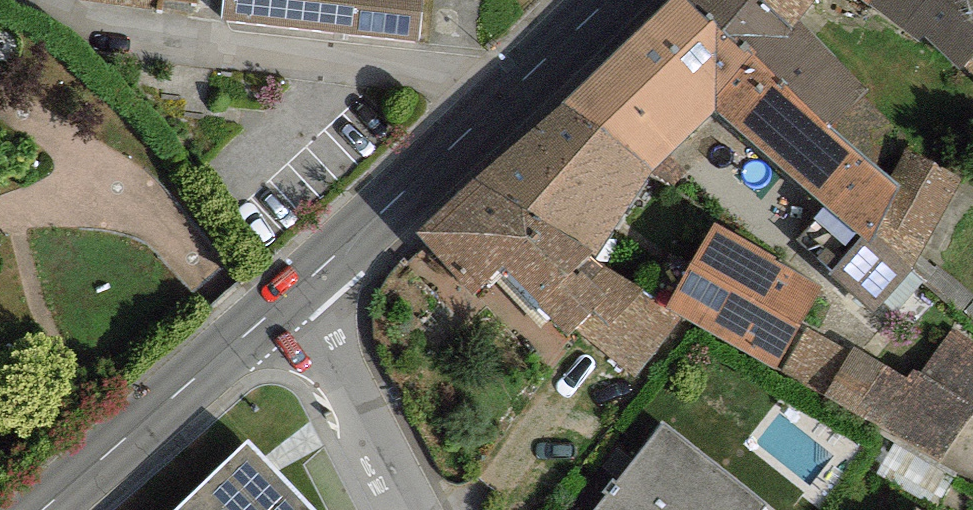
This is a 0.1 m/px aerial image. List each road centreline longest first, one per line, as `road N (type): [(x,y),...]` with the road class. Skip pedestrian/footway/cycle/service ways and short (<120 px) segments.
road 1 (residential): [(42,0),(93,24),(159,39),(448,73),(487,108)]
road 2 (secondary): [(297,294),(46,509)]
road 3 (secondary): [(487,108),(297,294)]
road 4 (residential): [(297,294),(409,509)]
road 5 (secondary): [(599,0),(487,108)]

